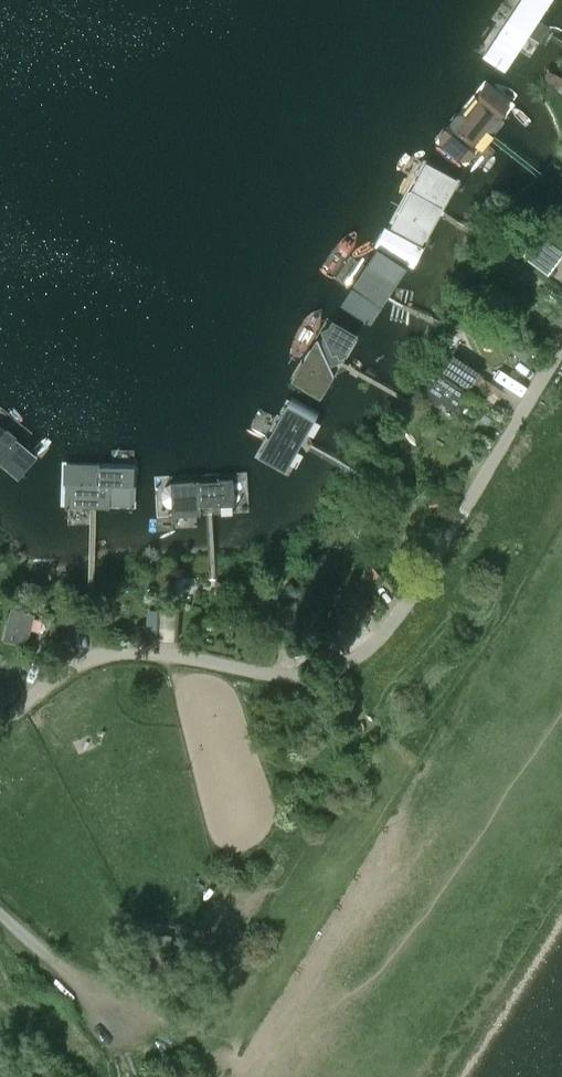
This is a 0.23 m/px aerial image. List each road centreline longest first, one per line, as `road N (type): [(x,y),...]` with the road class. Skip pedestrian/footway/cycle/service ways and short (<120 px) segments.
road 1 (unclassified): [(0,729),(62,671),(102,655),(161,654),(302,676),(356,658),(407,604),(561,347)]
road 2 (unclassified): [(0,915),(130,1026)]

